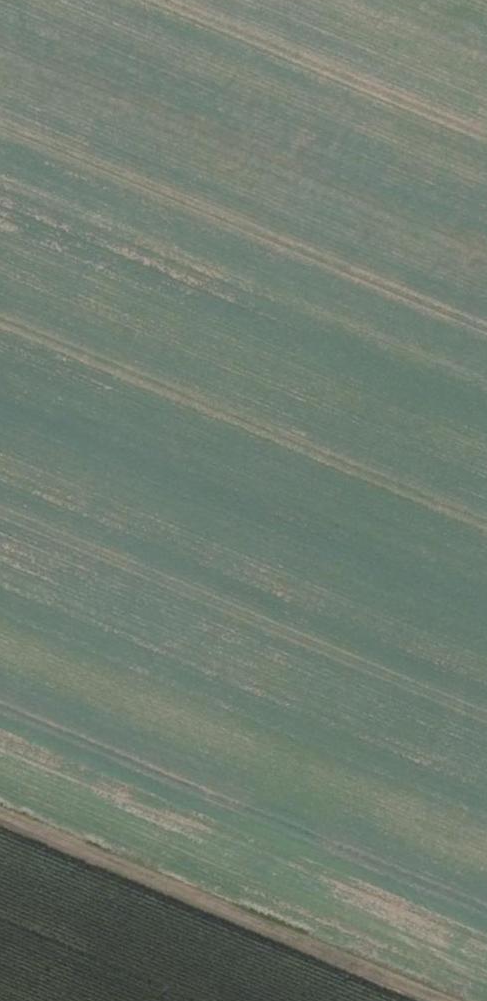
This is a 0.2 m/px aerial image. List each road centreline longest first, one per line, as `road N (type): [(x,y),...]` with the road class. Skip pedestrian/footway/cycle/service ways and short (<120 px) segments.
road 1 (track): [(450,1000),(0,813)]

